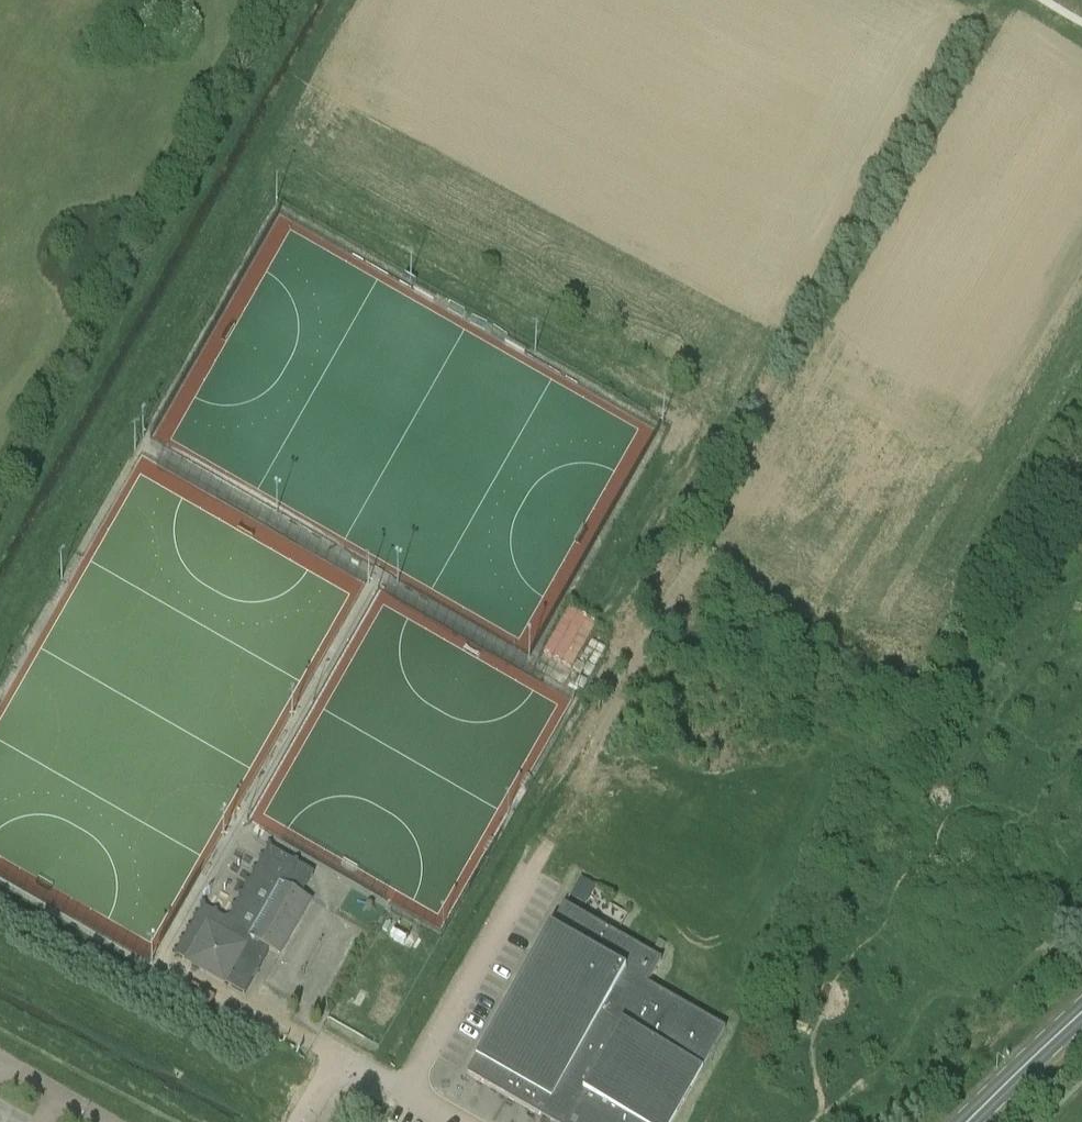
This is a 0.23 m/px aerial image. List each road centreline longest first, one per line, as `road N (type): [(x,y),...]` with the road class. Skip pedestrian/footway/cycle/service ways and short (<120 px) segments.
road 1 (tertiary): [(968,1121),(1081,1013)]

